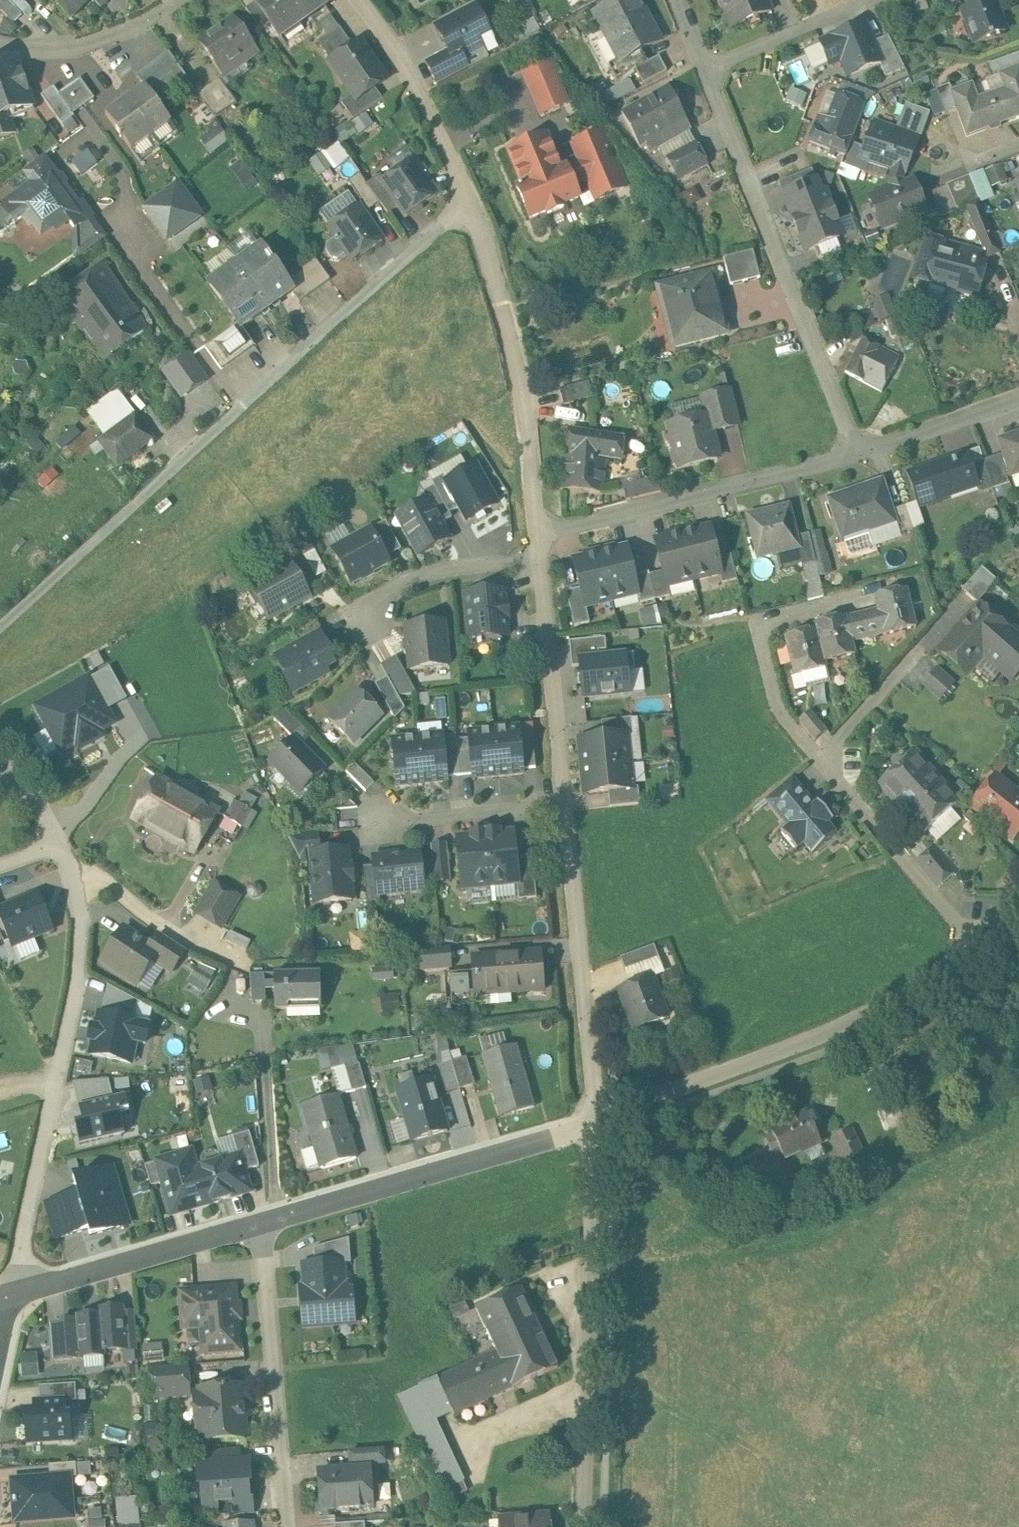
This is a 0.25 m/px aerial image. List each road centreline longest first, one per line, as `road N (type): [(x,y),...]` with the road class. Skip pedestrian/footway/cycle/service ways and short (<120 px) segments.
road 1 (residential): [(0,626),(471,201)]
road 2 (residential): [(59,839),(73,869),(84,943),(14,1294)]
road 3 (residential): [(983,946),(817,1038),(598,1124)]
road 4 (residential): [(710,72),(859,448)]
road 5 (residential): [(582,1526),(598,1124)]
road 6 (residential): [(598,1124),(269,1222)]
road 7 (residential): [(471,201),(525,389),(540,532)]
road 8 (residential): [(540,532),(859,448)]
road 9 (residential): [(565,801),(598,1124)]
road 10 (residential): [(292,1526),(269,1222)]
road 11 (residential): [(540,532),(565,801)]
road 12 (residential): [(269,1222),(14,1294)]
road 13 (residential): [(983,946),(820,761)]
road 14 (residential): [(363,0),(389,35),(471,201)]
road 15 (residential): [(565,801),(366,822)]
road 16 (residential): [(0,45),(75,44),(180,0)]
road 17 (residential): [(710,72),(878,0)]
road 18 (residential): [(859,448),(1018,395)]
road 19 (residential): [(820,761),(784,723),(756,622)]
road 20 (residential): [(820,761),(914,655)]

